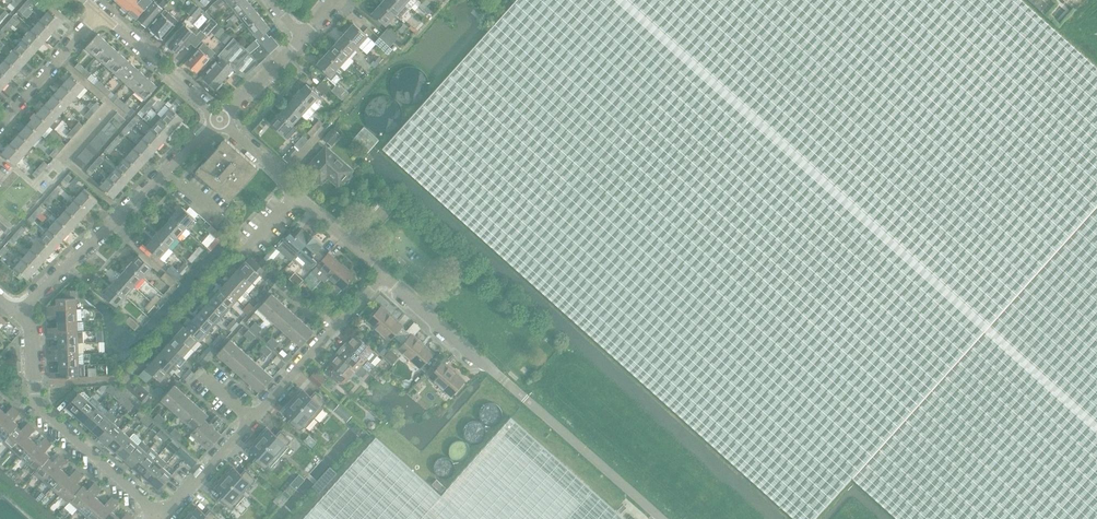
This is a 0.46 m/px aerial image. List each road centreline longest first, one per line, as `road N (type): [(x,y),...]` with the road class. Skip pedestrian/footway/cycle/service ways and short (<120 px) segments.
road 1 (residential): [(20,316),(221,120)]
road 2 (residential): [(250,416),(383,270)]
road 3 (residential): [(526,398),(383,270)]
road 4 (residential): [(159,516),(46,415),(34,384)]
road 5 (unclassified): [(666,518),(526,398)]
road 6 (residential): [(221,120),(99,11)]
road 7 (residential): [(0,123),(99,11)]
road 8 (residential): [(159,516),(250,416)]

